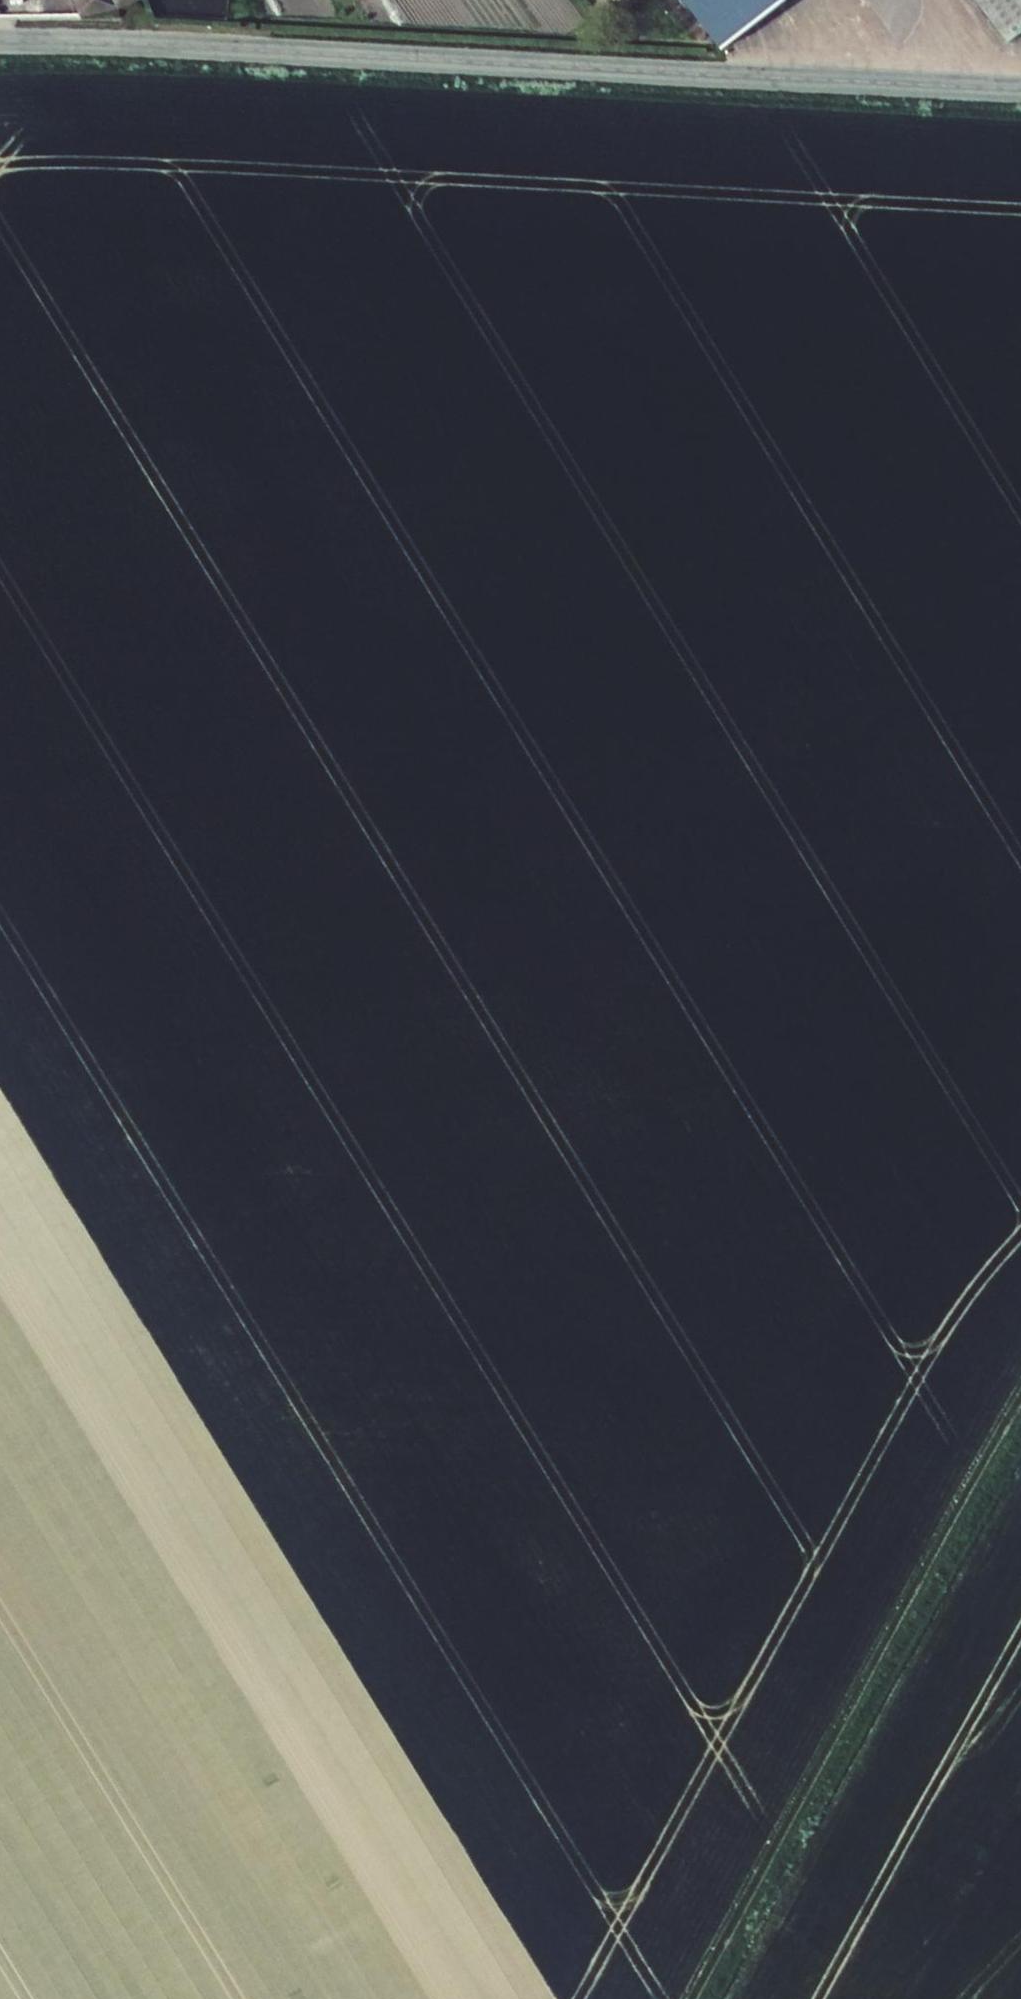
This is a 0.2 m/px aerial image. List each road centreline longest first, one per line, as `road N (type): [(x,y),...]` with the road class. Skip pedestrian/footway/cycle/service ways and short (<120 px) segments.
road 1 (tertiary): [(0,40),(1020,91)]
road 2 (track): [(697,1998),(909,1595),(1020,1410)]

